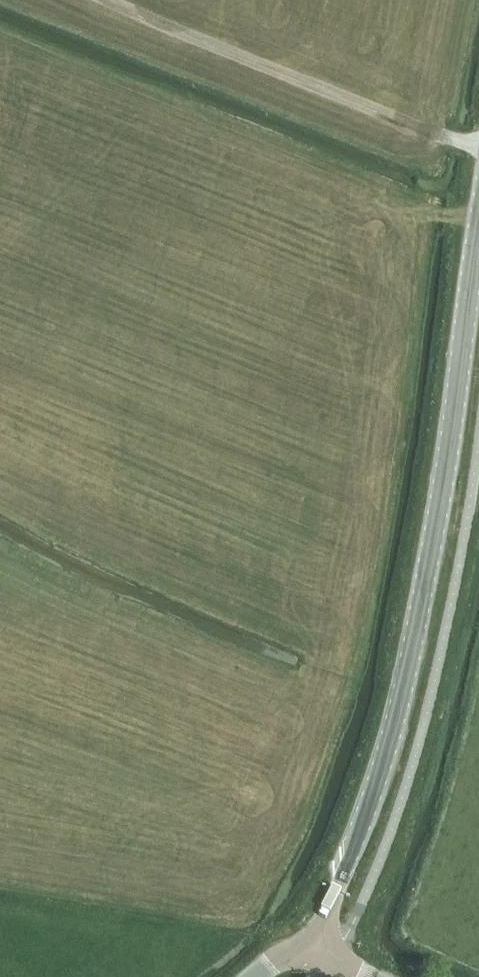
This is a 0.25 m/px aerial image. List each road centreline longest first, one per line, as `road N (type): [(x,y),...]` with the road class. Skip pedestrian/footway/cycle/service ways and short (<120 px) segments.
road 1 (tertiary): [(312,942),(353,854),(398,711),(445,469),(478,226)]
road 2 (track): [(478,146),(111,0)]

